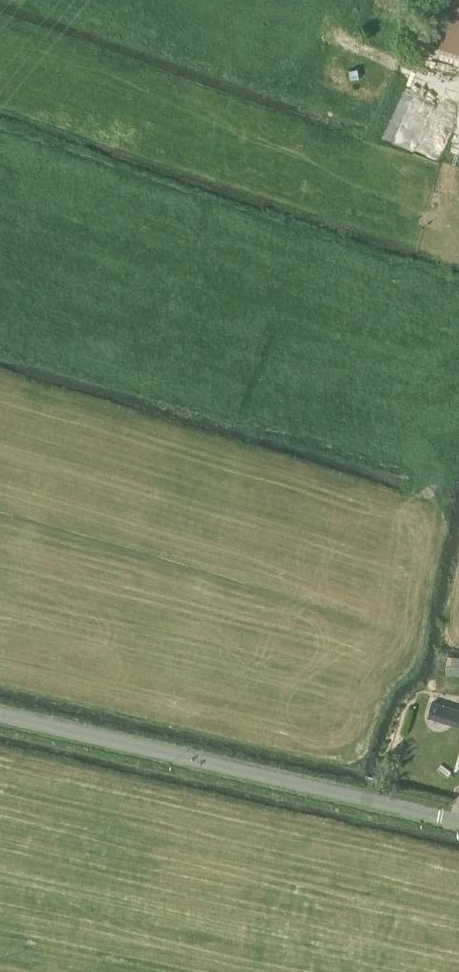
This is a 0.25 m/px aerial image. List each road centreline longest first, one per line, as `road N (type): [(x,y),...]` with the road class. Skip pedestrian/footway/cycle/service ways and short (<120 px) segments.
road 1 (unclassified): [(458,822),(0,715)]

